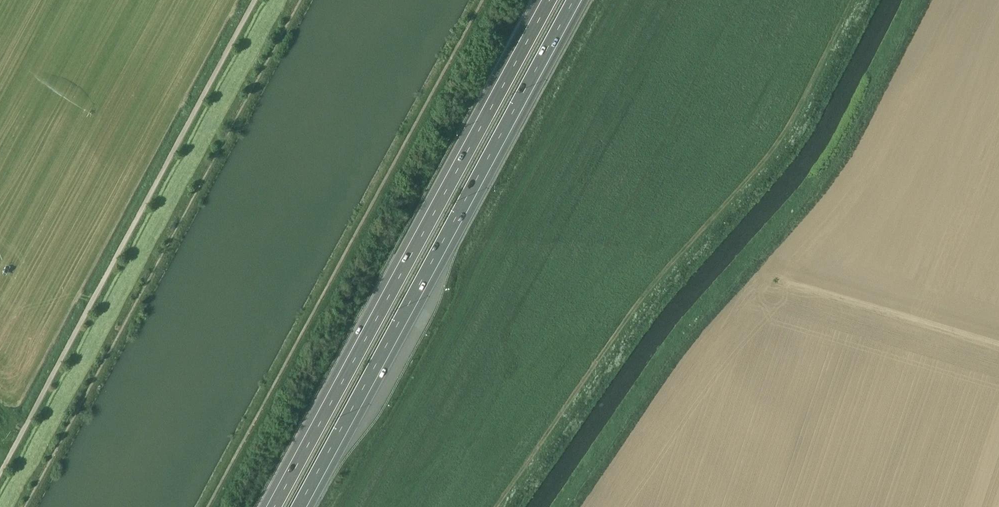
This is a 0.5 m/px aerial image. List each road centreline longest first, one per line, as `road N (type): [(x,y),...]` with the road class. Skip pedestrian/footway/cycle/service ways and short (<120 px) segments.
road 1 (motorway): [(302,506),(578,0)]
road 2 (motorway): [(546,0),(271,506)]
road 3 (unclassified): [(0,476),(256,0)]

